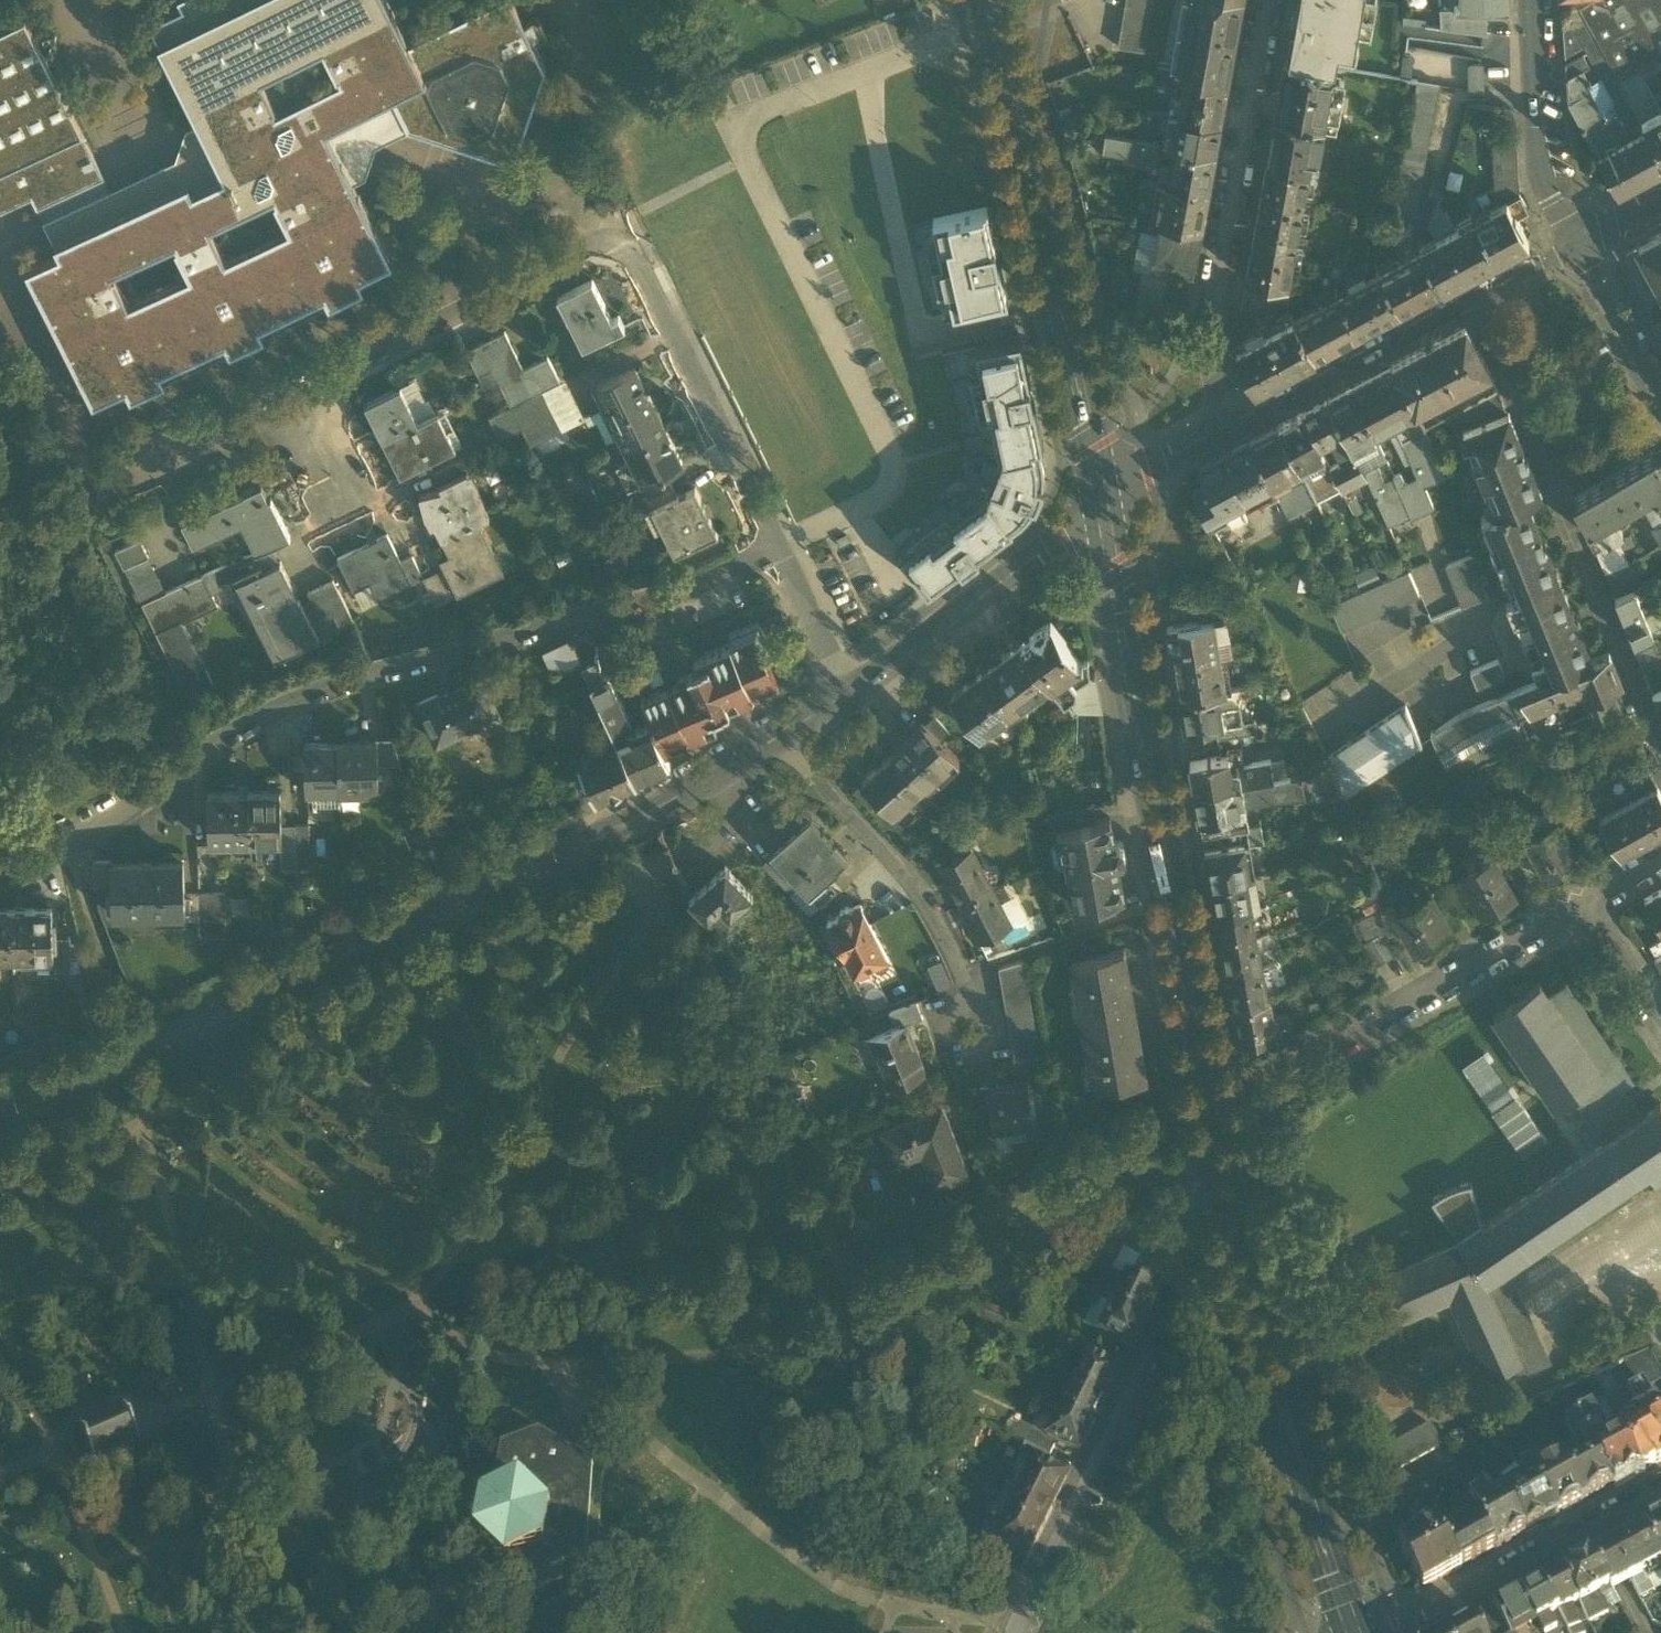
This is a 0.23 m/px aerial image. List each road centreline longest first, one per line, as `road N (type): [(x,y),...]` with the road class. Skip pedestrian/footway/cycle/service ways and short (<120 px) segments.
road 1 (secondary): [(1105,502),(1227,1164),(1360,1632)]
road 2 (residential): [(0,1123),(639,821),(789,740)]
road 3 (residential): [(776,546),(681,592),(317,688),(61,852),(0,875)]
road 4 (residential): [(776,546),(638,256),(588,242),(309,387),(304,423),(352,520)]
road 5 (residential): [(776,546),(885,497),(895,454),(746,157),(752,115),(933,43)]
road 6 (secondary): [(980,0),(1105,502)]
road 7 (residential): [(1660,755),(1472,304)]
road 8 (residential): [(1269,0),(1211,315),(1214,389),(1225,432)]
road 9 (residential): [(1008,1632),(1174,1300)]
road 10 (residential): [(789,740),(936,917),(962,975),(972,1040)]
road 11 (residential): [(849,700),(1105,502)]
road 12 (residential): [(1403,1632),(1660,1494)]
road 13 (residential): [(1593,912),(1344,1052)]
road 14 (residential): [(1225,432),(1472,304)]
road 15 (residential): [(1529,0),(1545,188),(1574,248)]
road 16 (residential): [(849,700),(776,546)]
road 17 (residential): [(1574,248),(1660,390)]
road 18 (residential): [(1105,502),(1145,471),(1225,432)]
road 19 (residential): [(1593,912),(1660,1021)]

